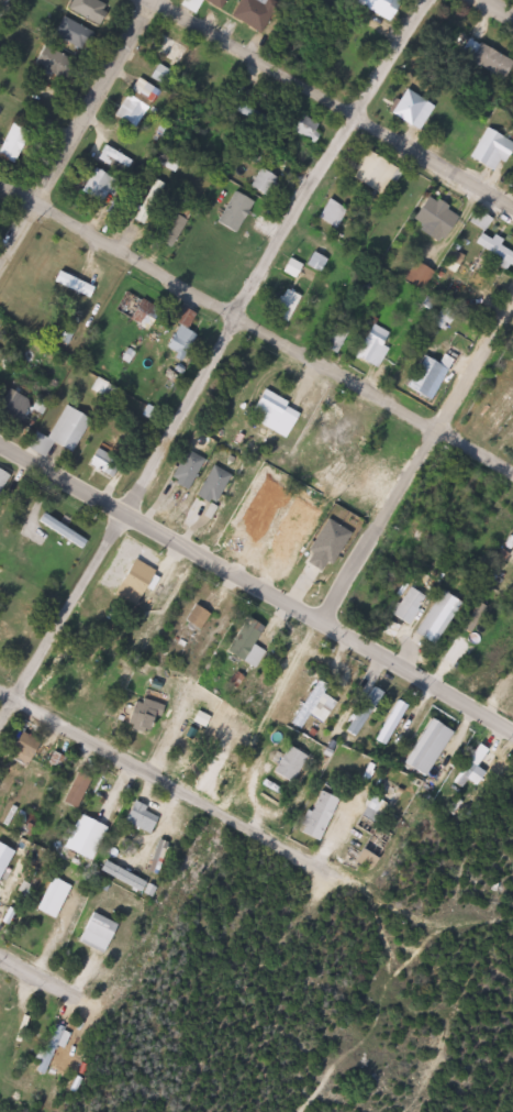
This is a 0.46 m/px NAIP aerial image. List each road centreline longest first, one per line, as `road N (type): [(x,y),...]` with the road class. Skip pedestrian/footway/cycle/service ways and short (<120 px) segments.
road 1 (residential): [(0,725),(425,0)]
road 2 (residential): [(512,732),(0,448)]
road 3 (residential): [(512,471),(0,190)]
road 4 (residential): [(512,208),(138,0)]
road 5 (residential): [(311,615),(367,547),(512,305)]
road 6 (residential): [(0,267),(154,0)]
road 7 (residential): [(335,877),(96,745)]

